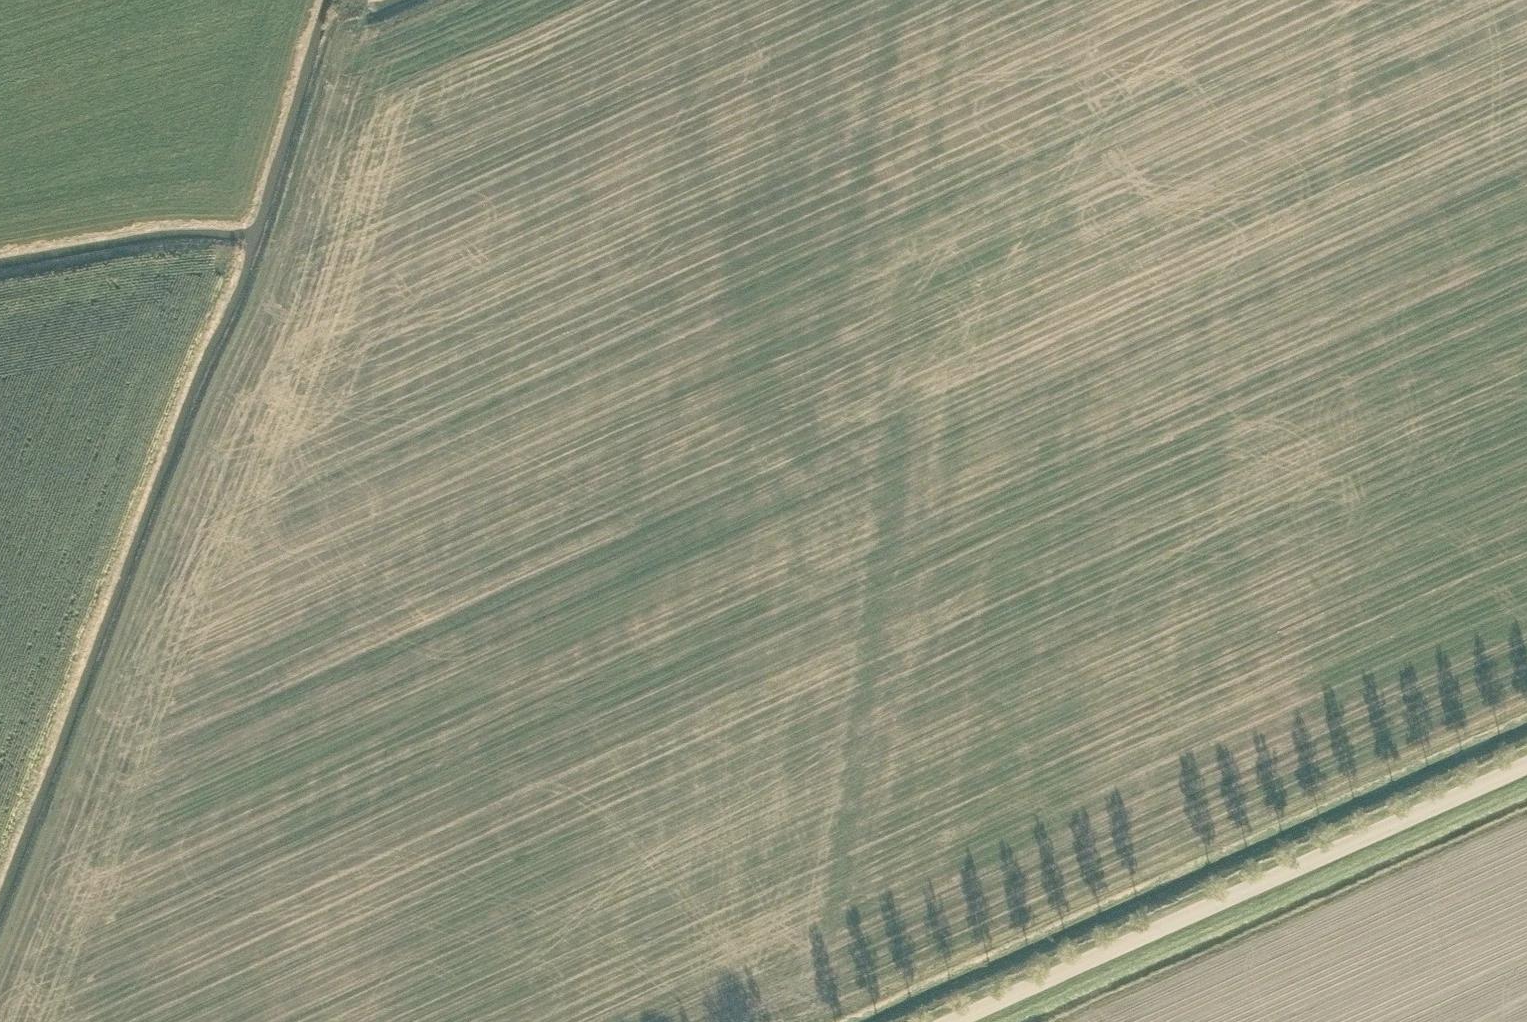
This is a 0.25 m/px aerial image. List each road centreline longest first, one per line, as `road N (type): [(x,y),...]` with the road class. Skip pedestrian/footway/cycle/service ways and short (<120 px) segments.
road 1 (tertiary): [(969,1021),(1526,768)]

